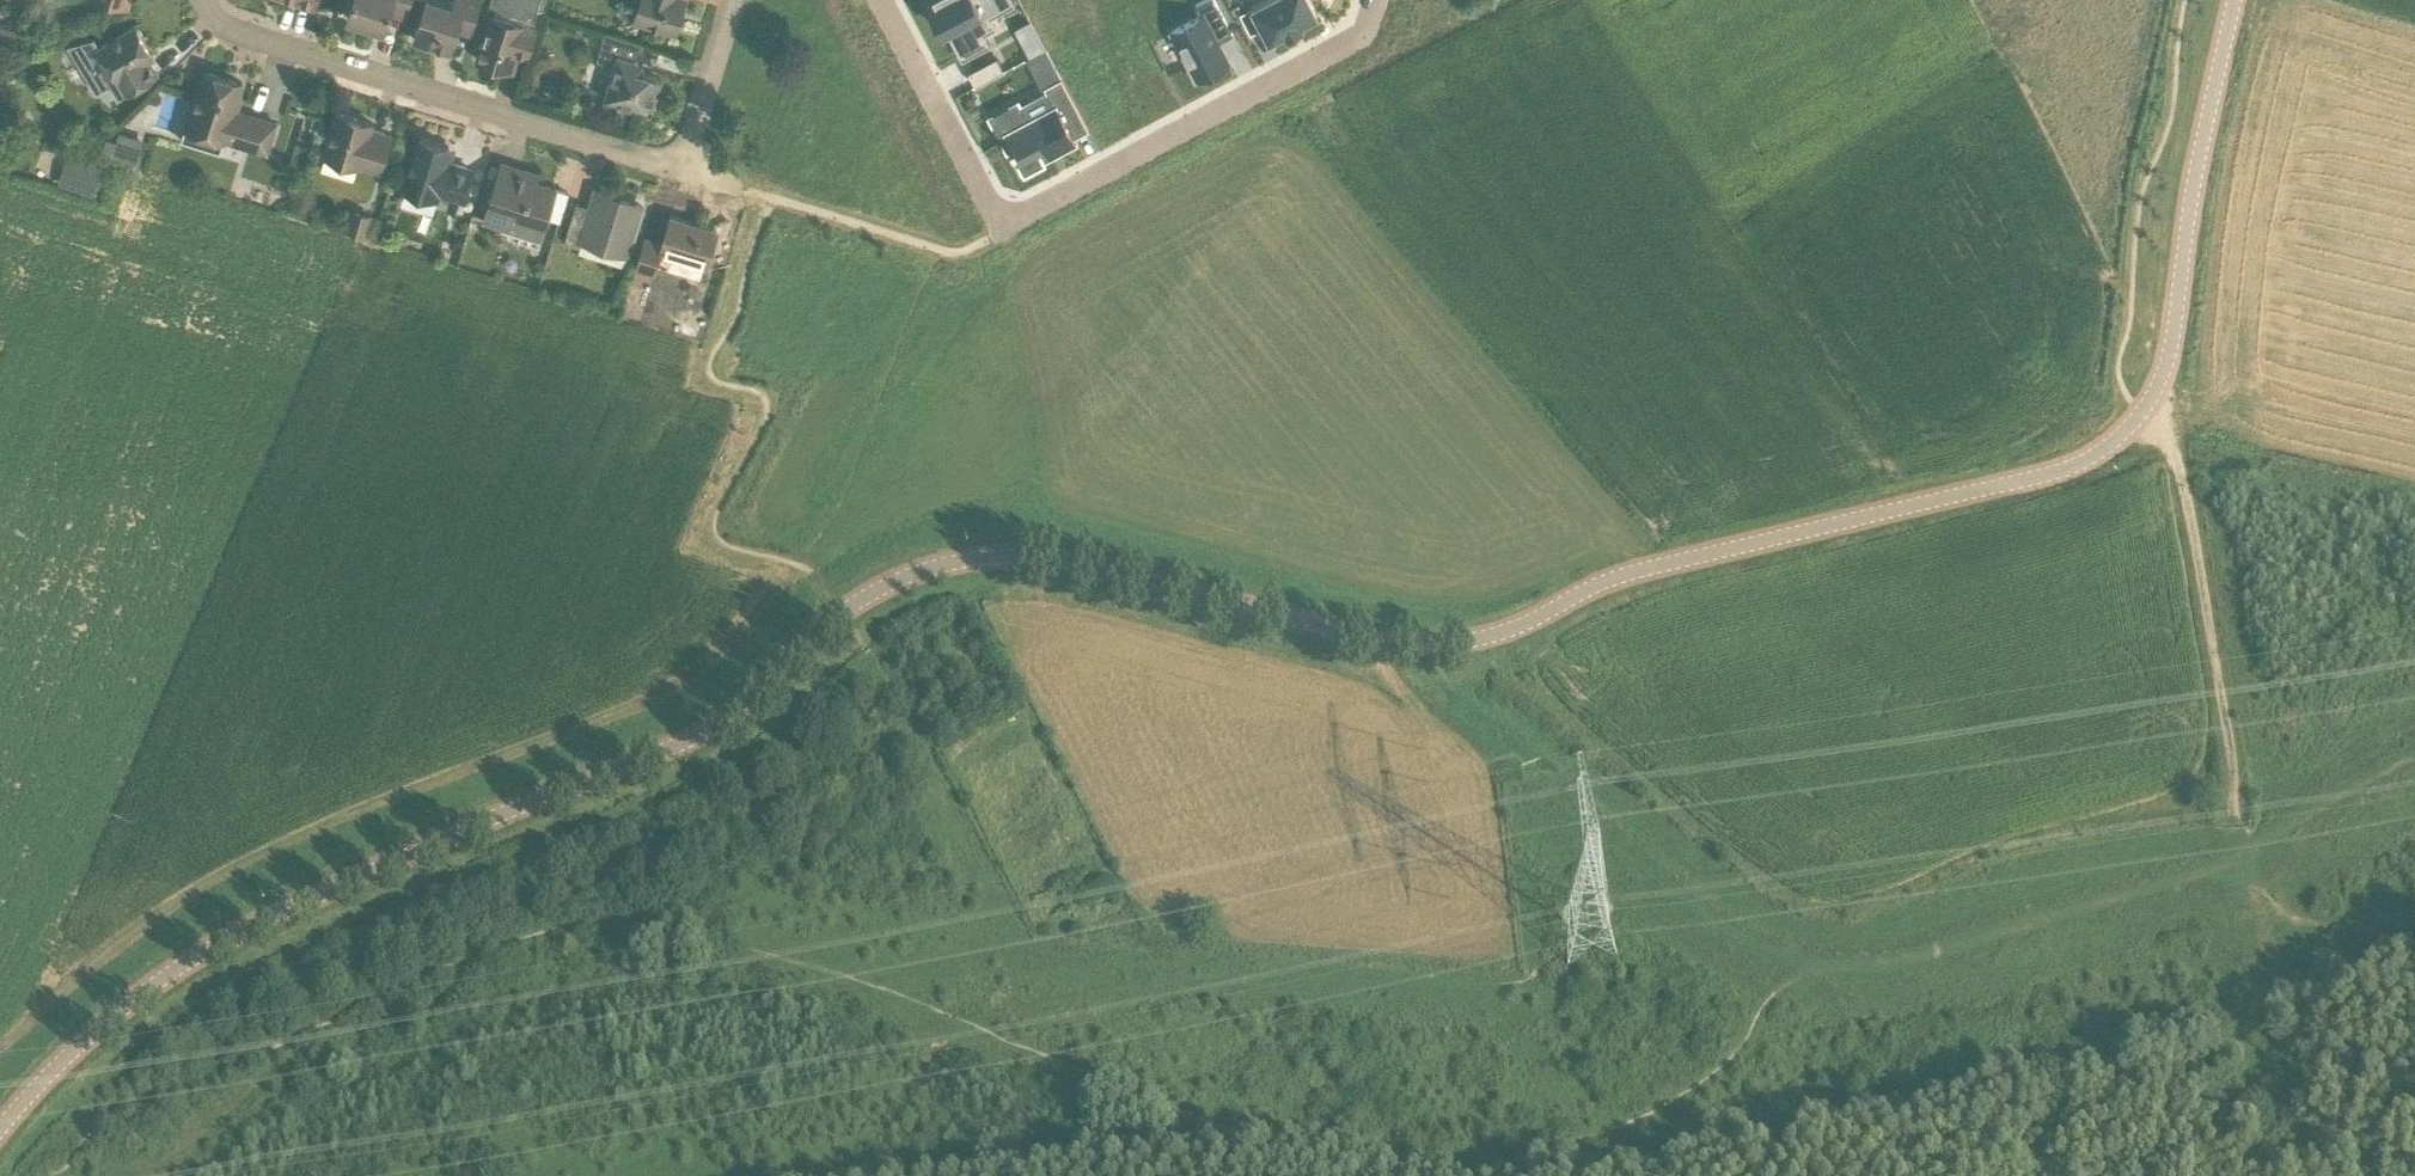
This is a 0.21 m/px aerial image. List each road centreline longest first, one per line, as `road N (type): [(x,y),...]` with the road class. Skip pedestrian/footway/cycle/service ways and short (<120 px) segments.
road 1 (unclassified): [(0,1131),(79,1047),(189,961),(480,823),(714,726),(845,613),(939,566),(977,557),(1082,563),(1322,626),(1433,644),(1495,637),(1627,575),(2080,463),(2130,427),(2166,371),(2186,218),(2234,0)]
road 2 (residential): [(886,0),(1000,226),(1368,30),(1378,0)]
road 3 (unclassified): [(685,166),(224,47),(202,0)]
road 4 (track): [(2145,409),(2179,466),(2190,505),(2231,739),(2236,829)]
road 5 (unclassified): [(685,166),(732,0)]

